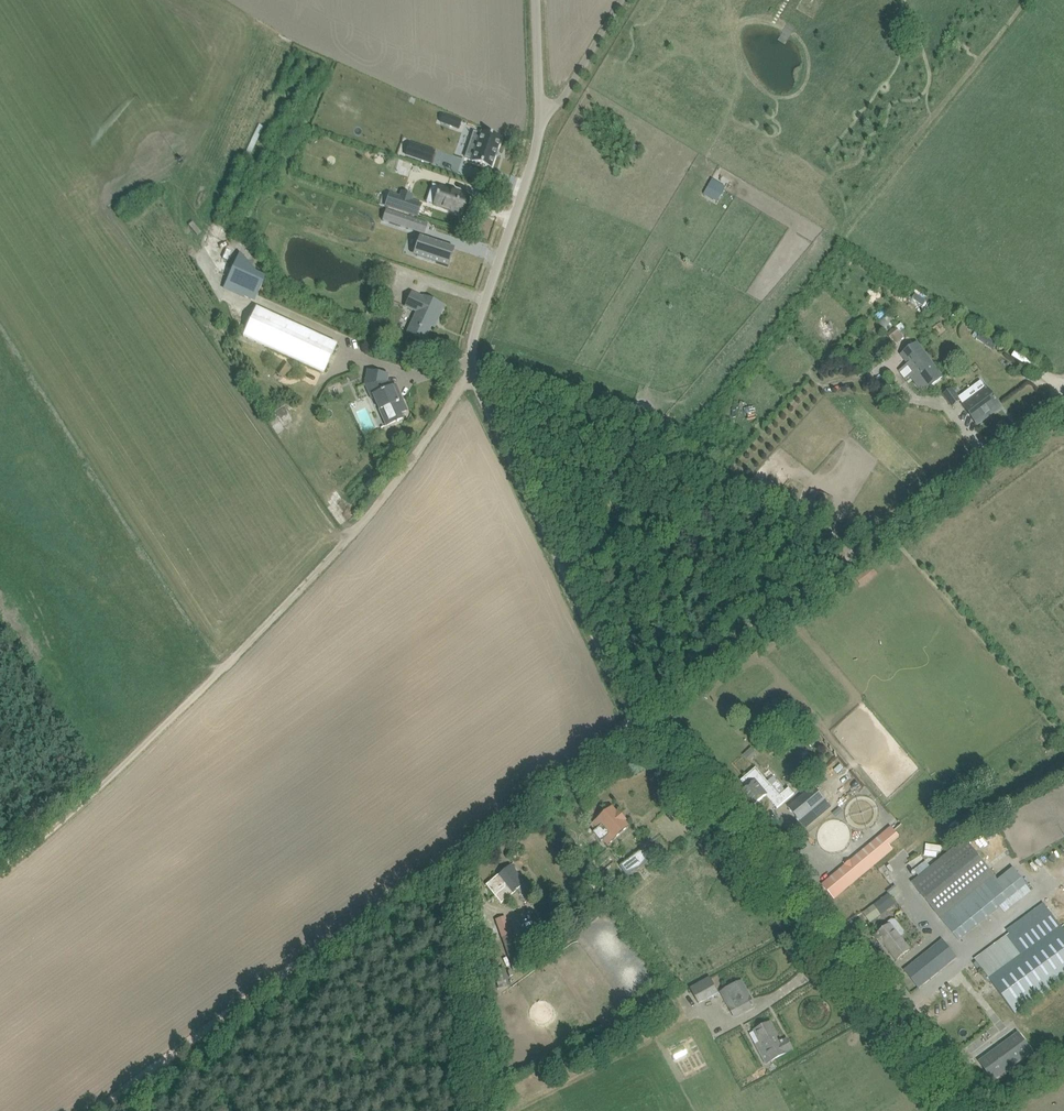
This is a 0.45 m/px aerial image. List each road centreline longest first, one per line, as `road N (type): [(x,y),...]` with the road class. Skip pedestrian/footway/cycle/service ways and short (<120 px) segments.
road 1 (track): [(0,869),(109,777),(341,546),(394,487),(472,368)]
road 2 (unclassified): [(634,720),(472,368),(475,331),(544,115)]
road 3 (unclassified): [(634,720),(1063,392)]
road 4 (unclassified): [(963,1110),(634,720)]
road 5 (track): [(466,842),(96,1110)]
road 6 (track): [(471,1110),(466,842)]
road 7 (track): [(466,842),(634,720)]
road 8 (unclassified): [(544,115),(564,96),(622,0)]

